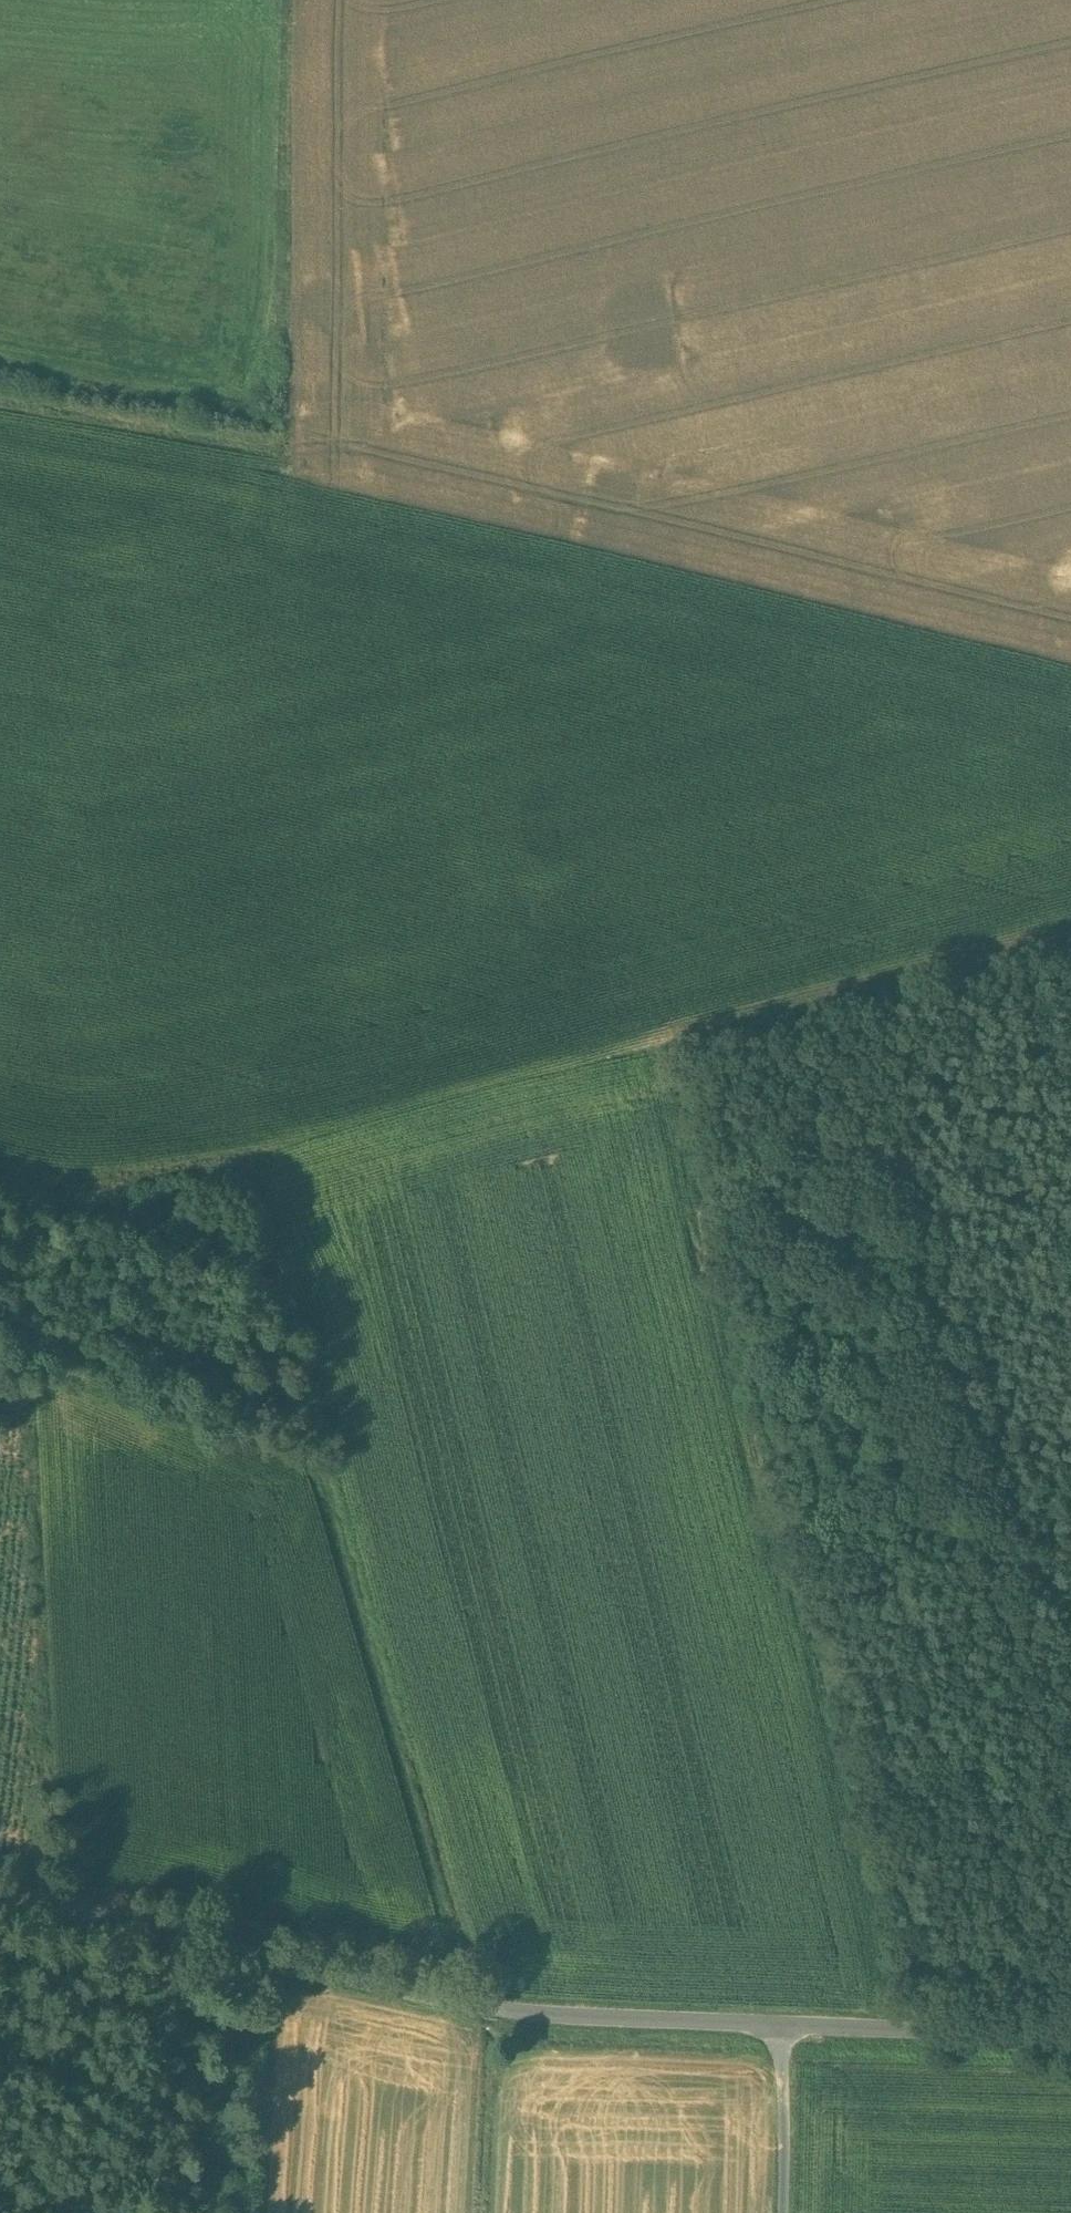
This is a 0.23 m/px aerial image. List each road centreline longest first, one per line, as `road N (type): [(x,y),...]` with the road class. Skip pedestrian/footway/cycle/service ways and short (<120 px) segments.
road 1 (unclassified): [(1070,2039),(489,2010),(0,1894)]

